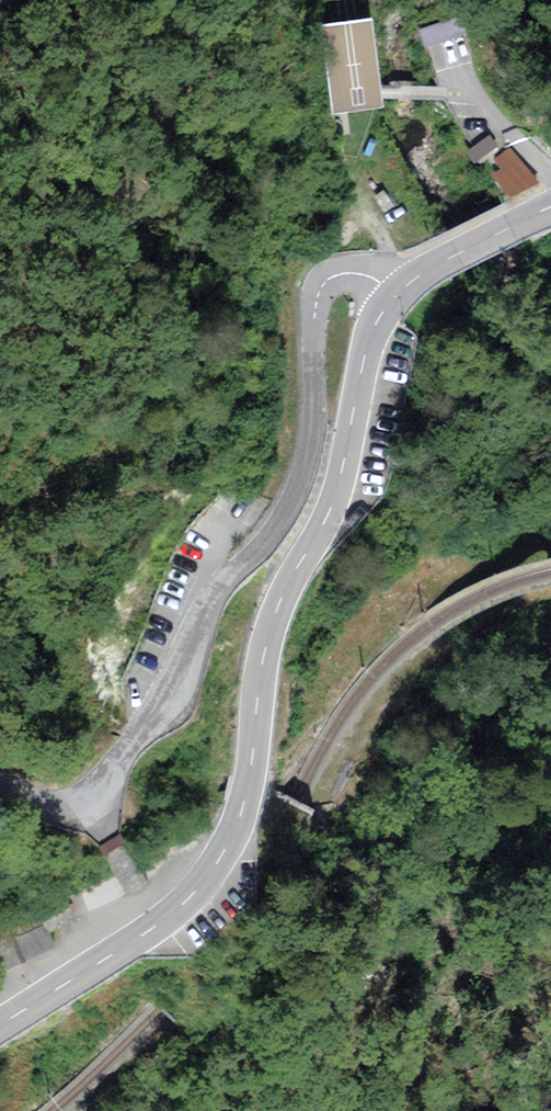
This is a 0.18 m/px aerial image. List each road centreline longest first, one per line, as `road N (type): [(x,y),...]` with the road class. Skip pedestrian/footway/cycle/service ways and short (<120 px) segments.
road 1 (secondary): [(397,297),(373,333),(336,493),(277,612),(253,777),(229,843),(201,885),(163,920),(0,1027)]
road 2 (unclassified): [(397,297),(355,272),(334,277),(319,293),(314,422),(294,502),(209,604),(151,718),(95,790),(60,806),(0,785)]
road 3 (secondary): [(550,208),(422,275),(397,297)]

